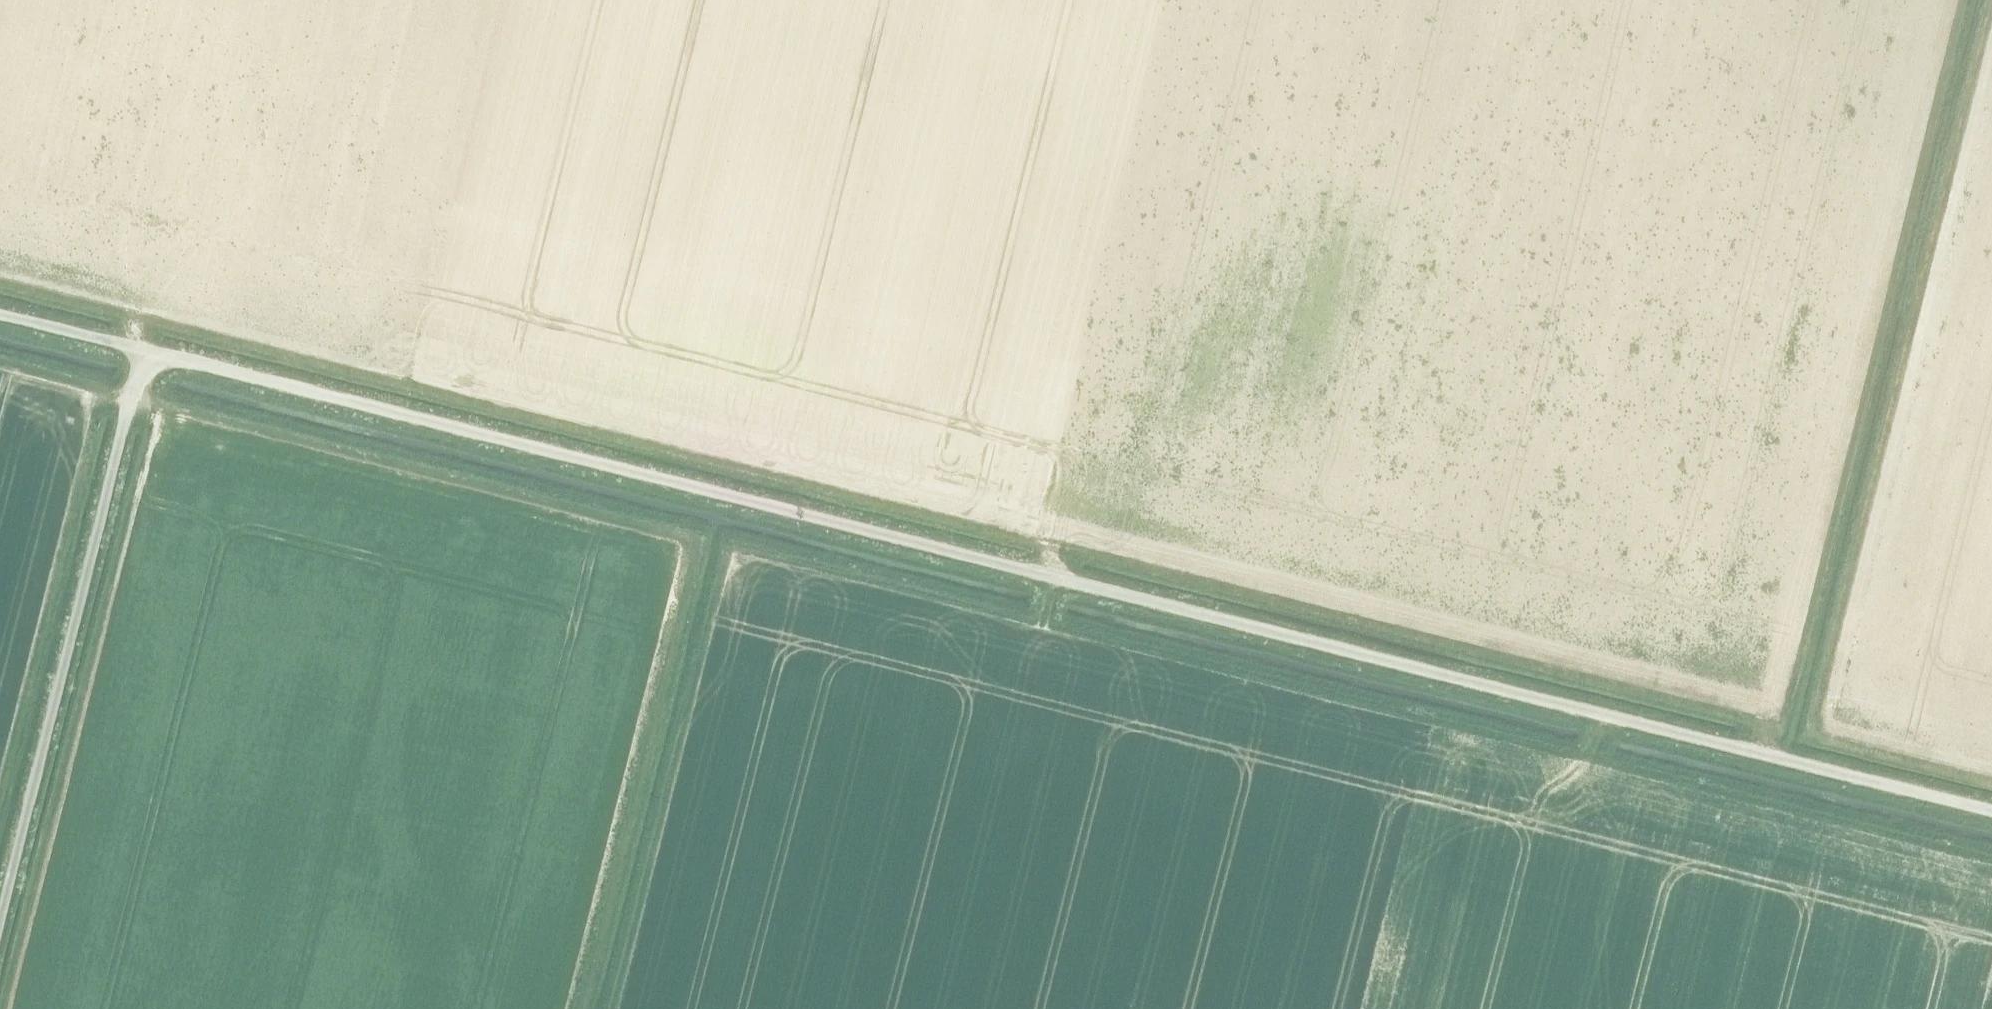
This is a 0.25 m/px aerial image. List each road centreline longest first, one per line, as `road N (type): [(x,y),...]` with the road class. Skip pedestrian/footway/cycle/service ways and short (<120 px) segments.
road 1 (unclassified): [(144,351),(1991,798)]
road 2 (unclassified): [(0,920),(144,351)]
road 3 (unclassified): [(144,351),(0,315)]

